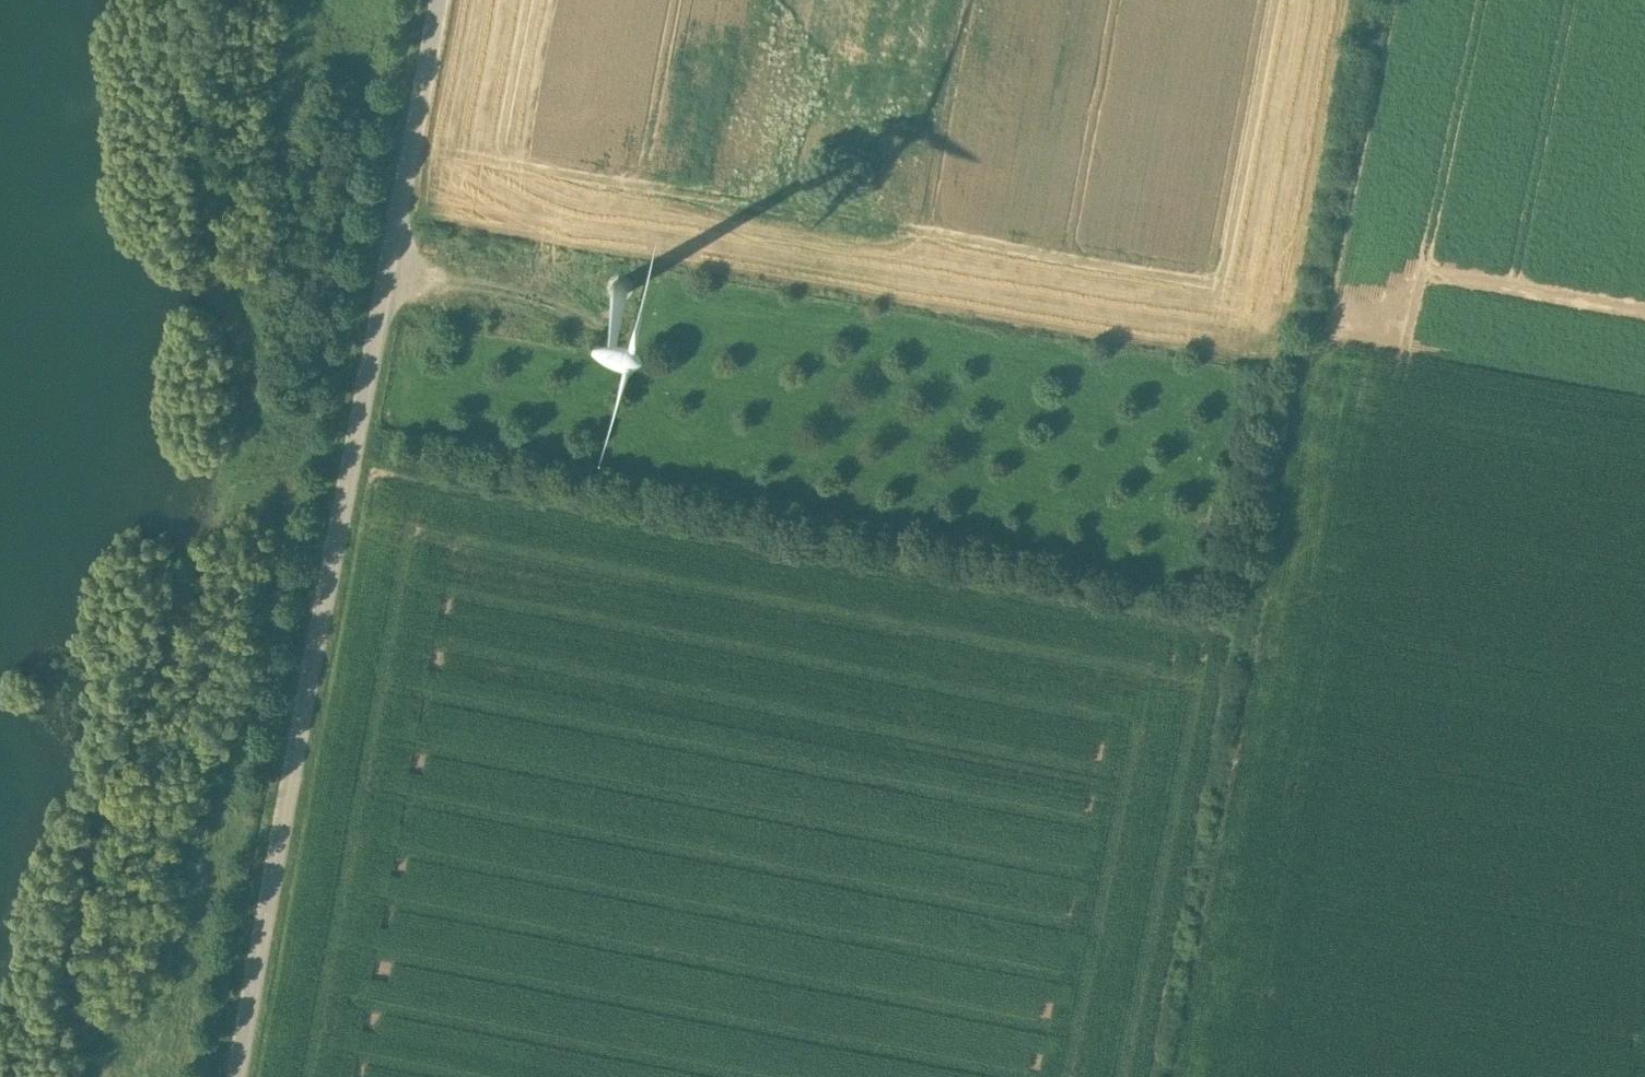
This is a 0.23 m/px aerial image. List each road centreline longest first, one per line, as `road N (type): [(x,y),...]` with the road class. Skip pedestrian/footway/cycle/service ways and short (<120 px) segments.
road 1 (unclassified): [(437,0),(236,1076)]
road 2 (track): [(608,275),(394,229)]

